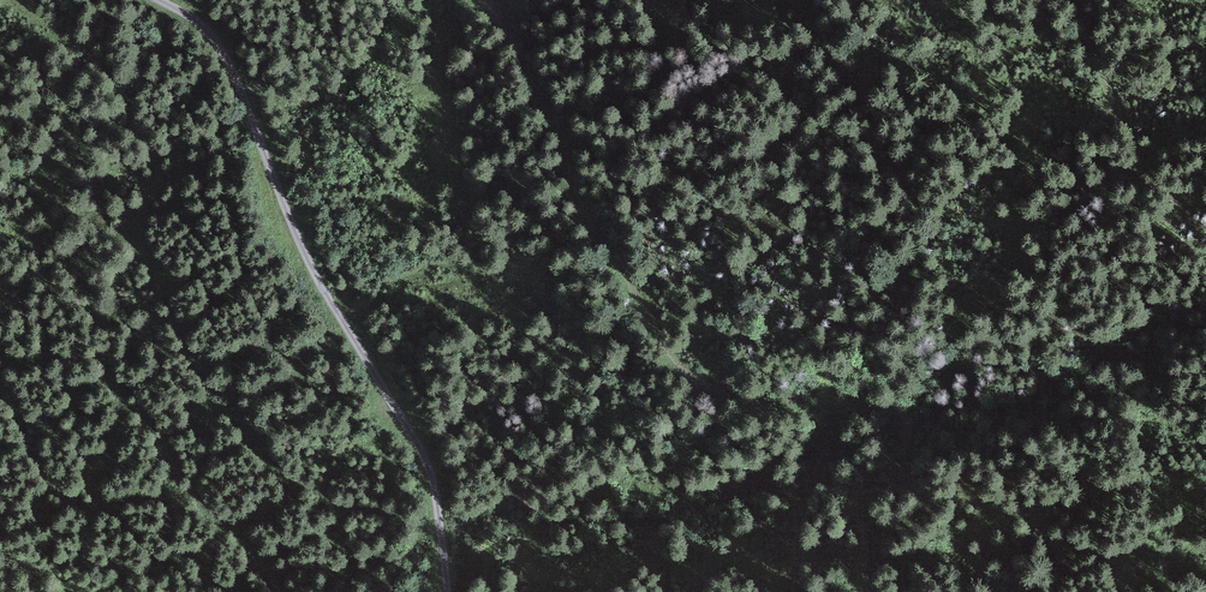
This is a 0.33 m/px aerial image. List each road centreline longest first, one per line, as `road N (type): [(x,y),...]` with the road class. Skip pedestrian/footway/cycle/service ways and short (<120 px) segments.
road 1 (track): [(868,591),(858,505),(870,479),(908,444),(911,423),(896,411),(862,406),(754,402),(687,375),(591,222),(559,124),(481,0)]
road 2 (track): [(160,0),(197,20),(220,46),(314,270),(420,448),(432,479),(449,591)]
road 3 (track): [(1072,0),(1149,176),(1191,224)]

